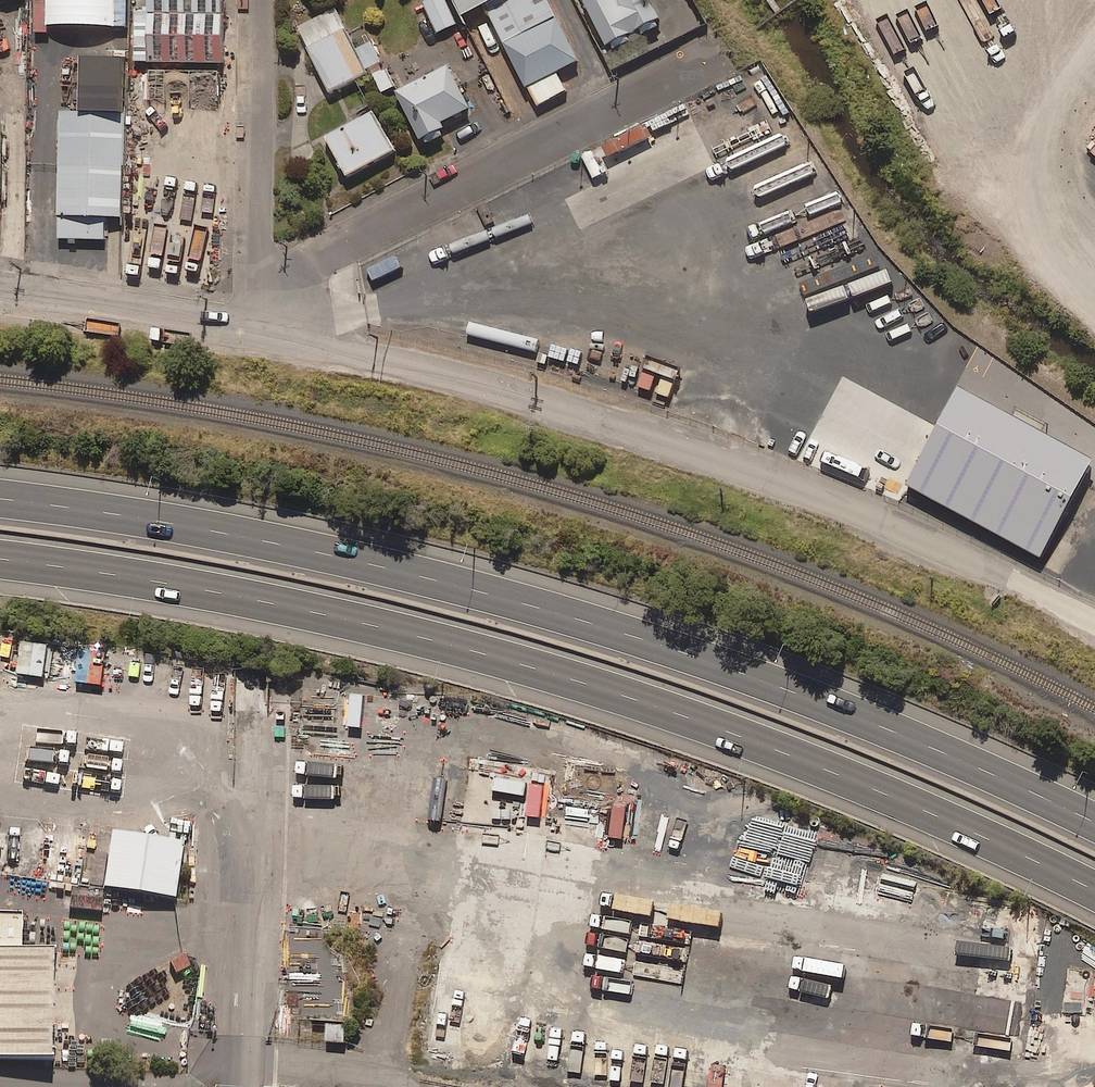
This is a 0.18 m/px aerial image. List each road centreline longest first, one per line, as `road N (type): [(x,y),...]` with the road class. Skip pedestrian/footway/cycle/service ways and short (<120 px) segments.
road 1 (motorway): [(1094,891),(801,759),(557,676),(360,622),(0,561)]
road 2 (motorway): [(0,502),(223,532),(460,585),(812,697),(1094,822)]
road 3 (residential): [(259,290),(710,57)]
road 4 (residential): [(273,673),(251,1086)]
road 5 (residential): [(0,291),(259,333),(259,290)]
road 6 (residential): [(259,290),(260,0)]
road 7 (unclassified): [(1094,39),(985,146)]

